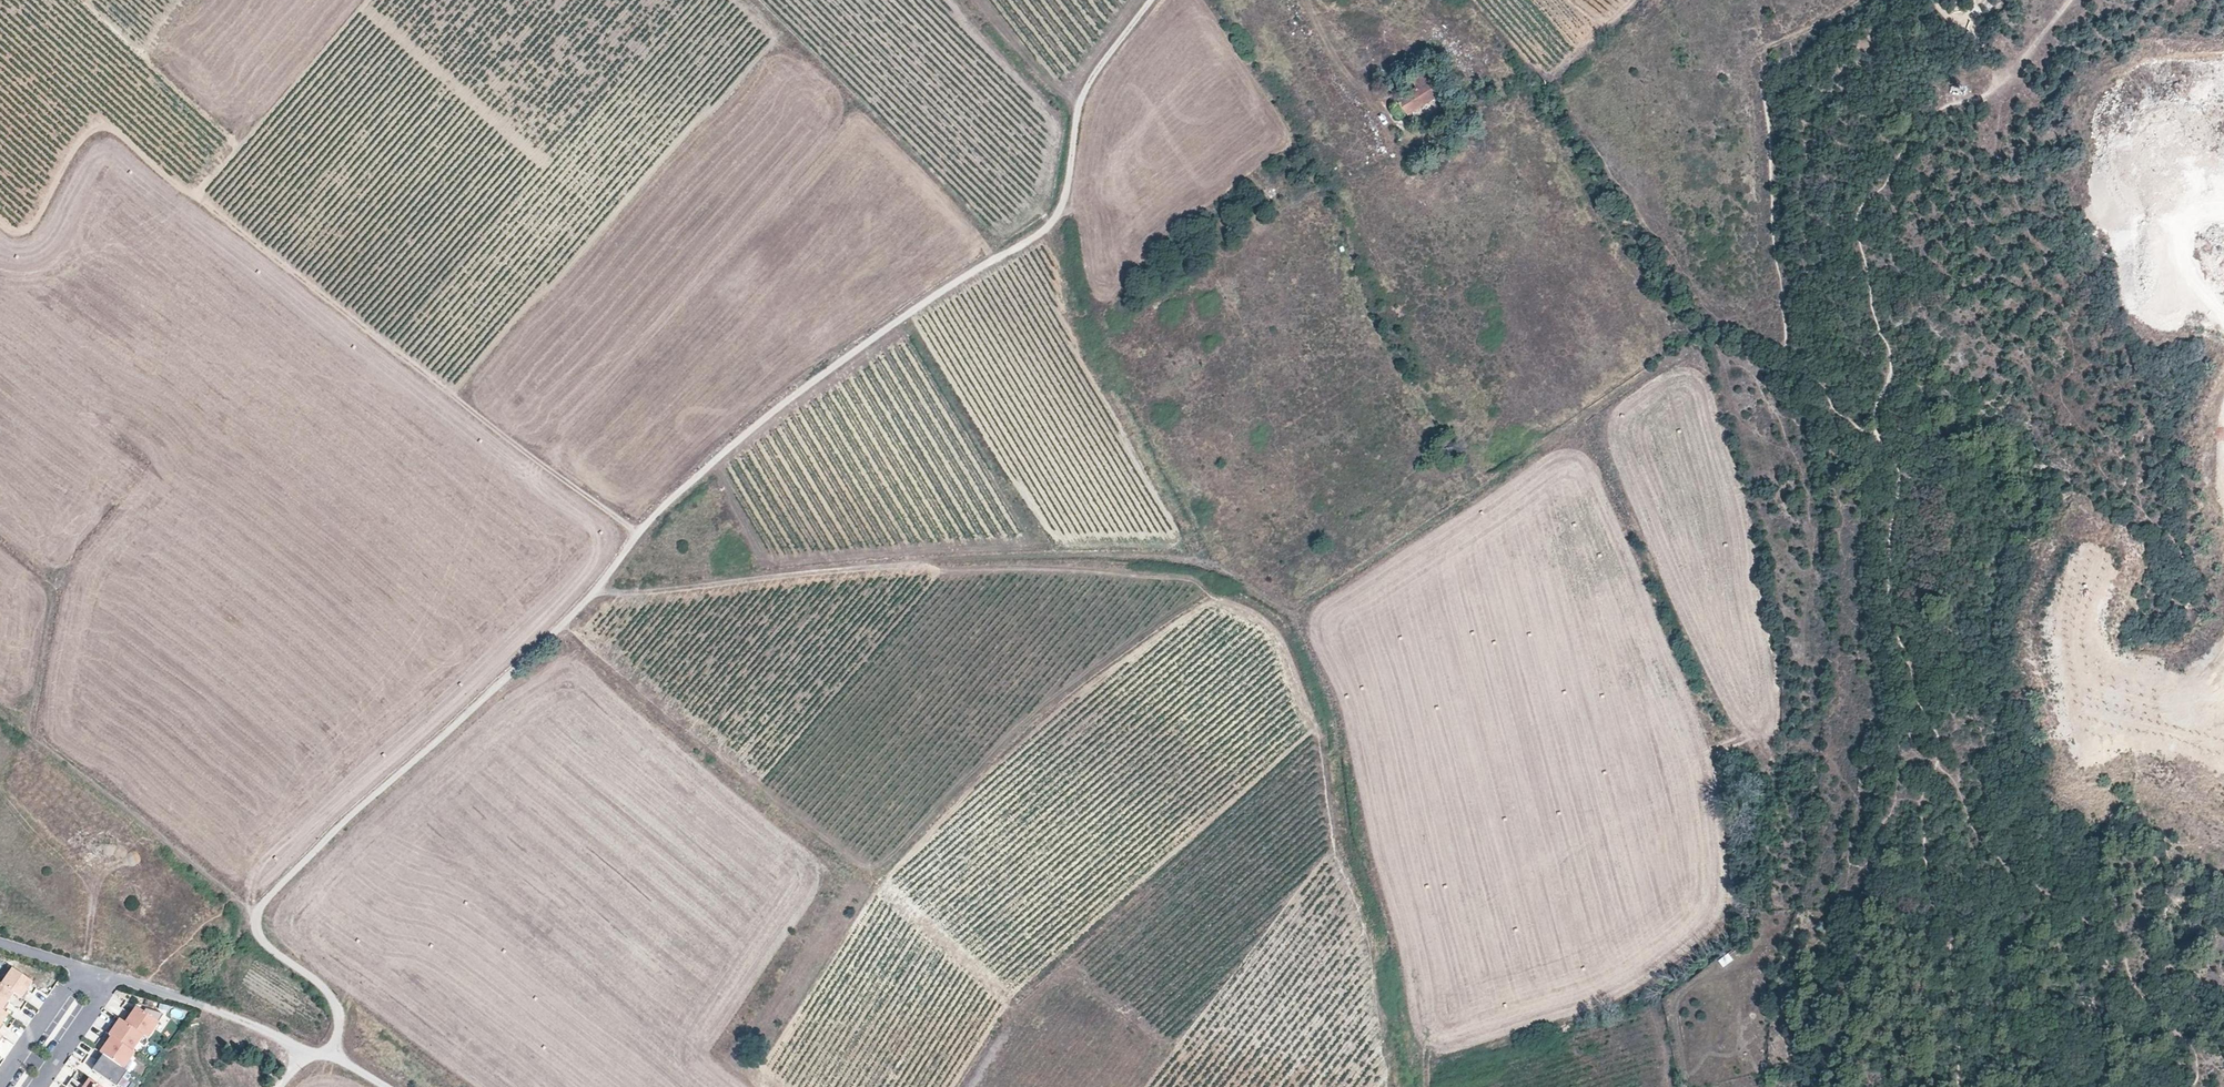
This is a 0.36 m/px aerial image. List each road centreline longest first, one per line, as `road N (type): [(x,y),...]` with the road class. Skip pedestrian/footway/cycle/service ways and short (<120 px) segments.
road 1 (track): [(321,1055),(340,1017),(325,993),(261,942),(261,903),(602,588),(692,482),(888,329),(1047,232),(1069,185),(1088,88),(1157,0)]
road 2 (track): [(642,534),(108,132),(74,141),(33,237),(0,226)]
road 3 (residential): [(34,1086),(98,997),(74,982),(0,1084)]
road 4 (track): [(1930,0),(1985,75),(2005,81),(2067,0)]

